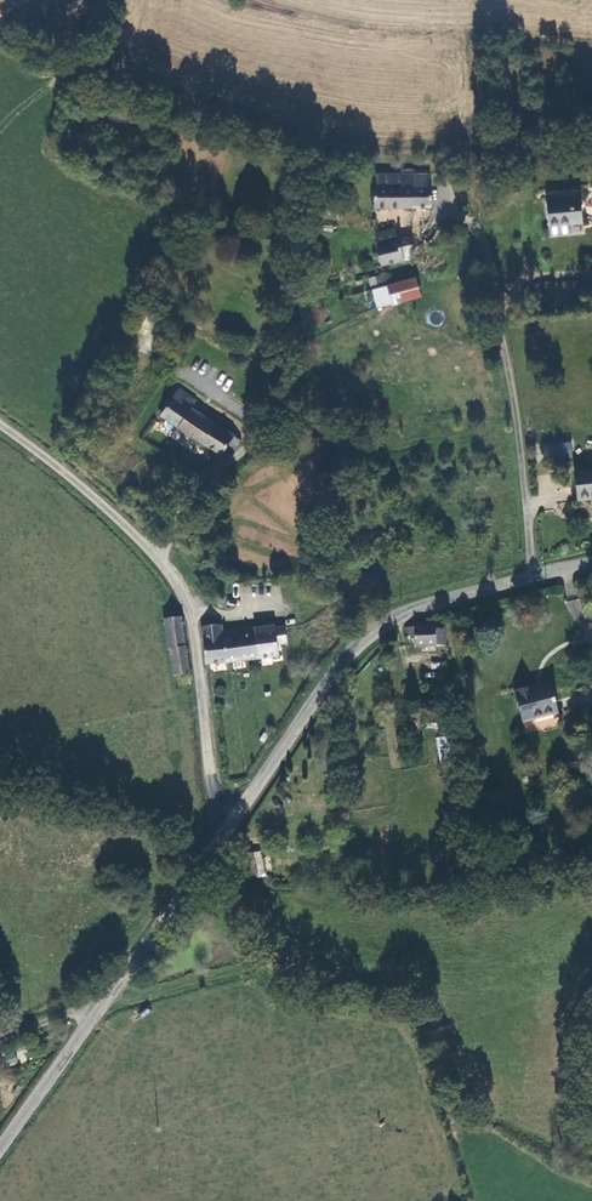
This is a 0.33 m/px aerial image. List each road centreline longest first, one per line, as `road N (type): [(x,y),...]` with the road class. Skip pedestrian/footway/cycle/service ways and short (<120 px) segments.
road 1 (unclassified): [(236,818),(215,798),(186,600),(163,561),(0,425)]
road 2 (tertiary): [(236,818),(334,672),(374,631),(427,605),(591,564)]
road 3 (tertiary): [(105,1000),(236,818)]
road 4 (tertiary): [(0,1148),(105,1000)]

